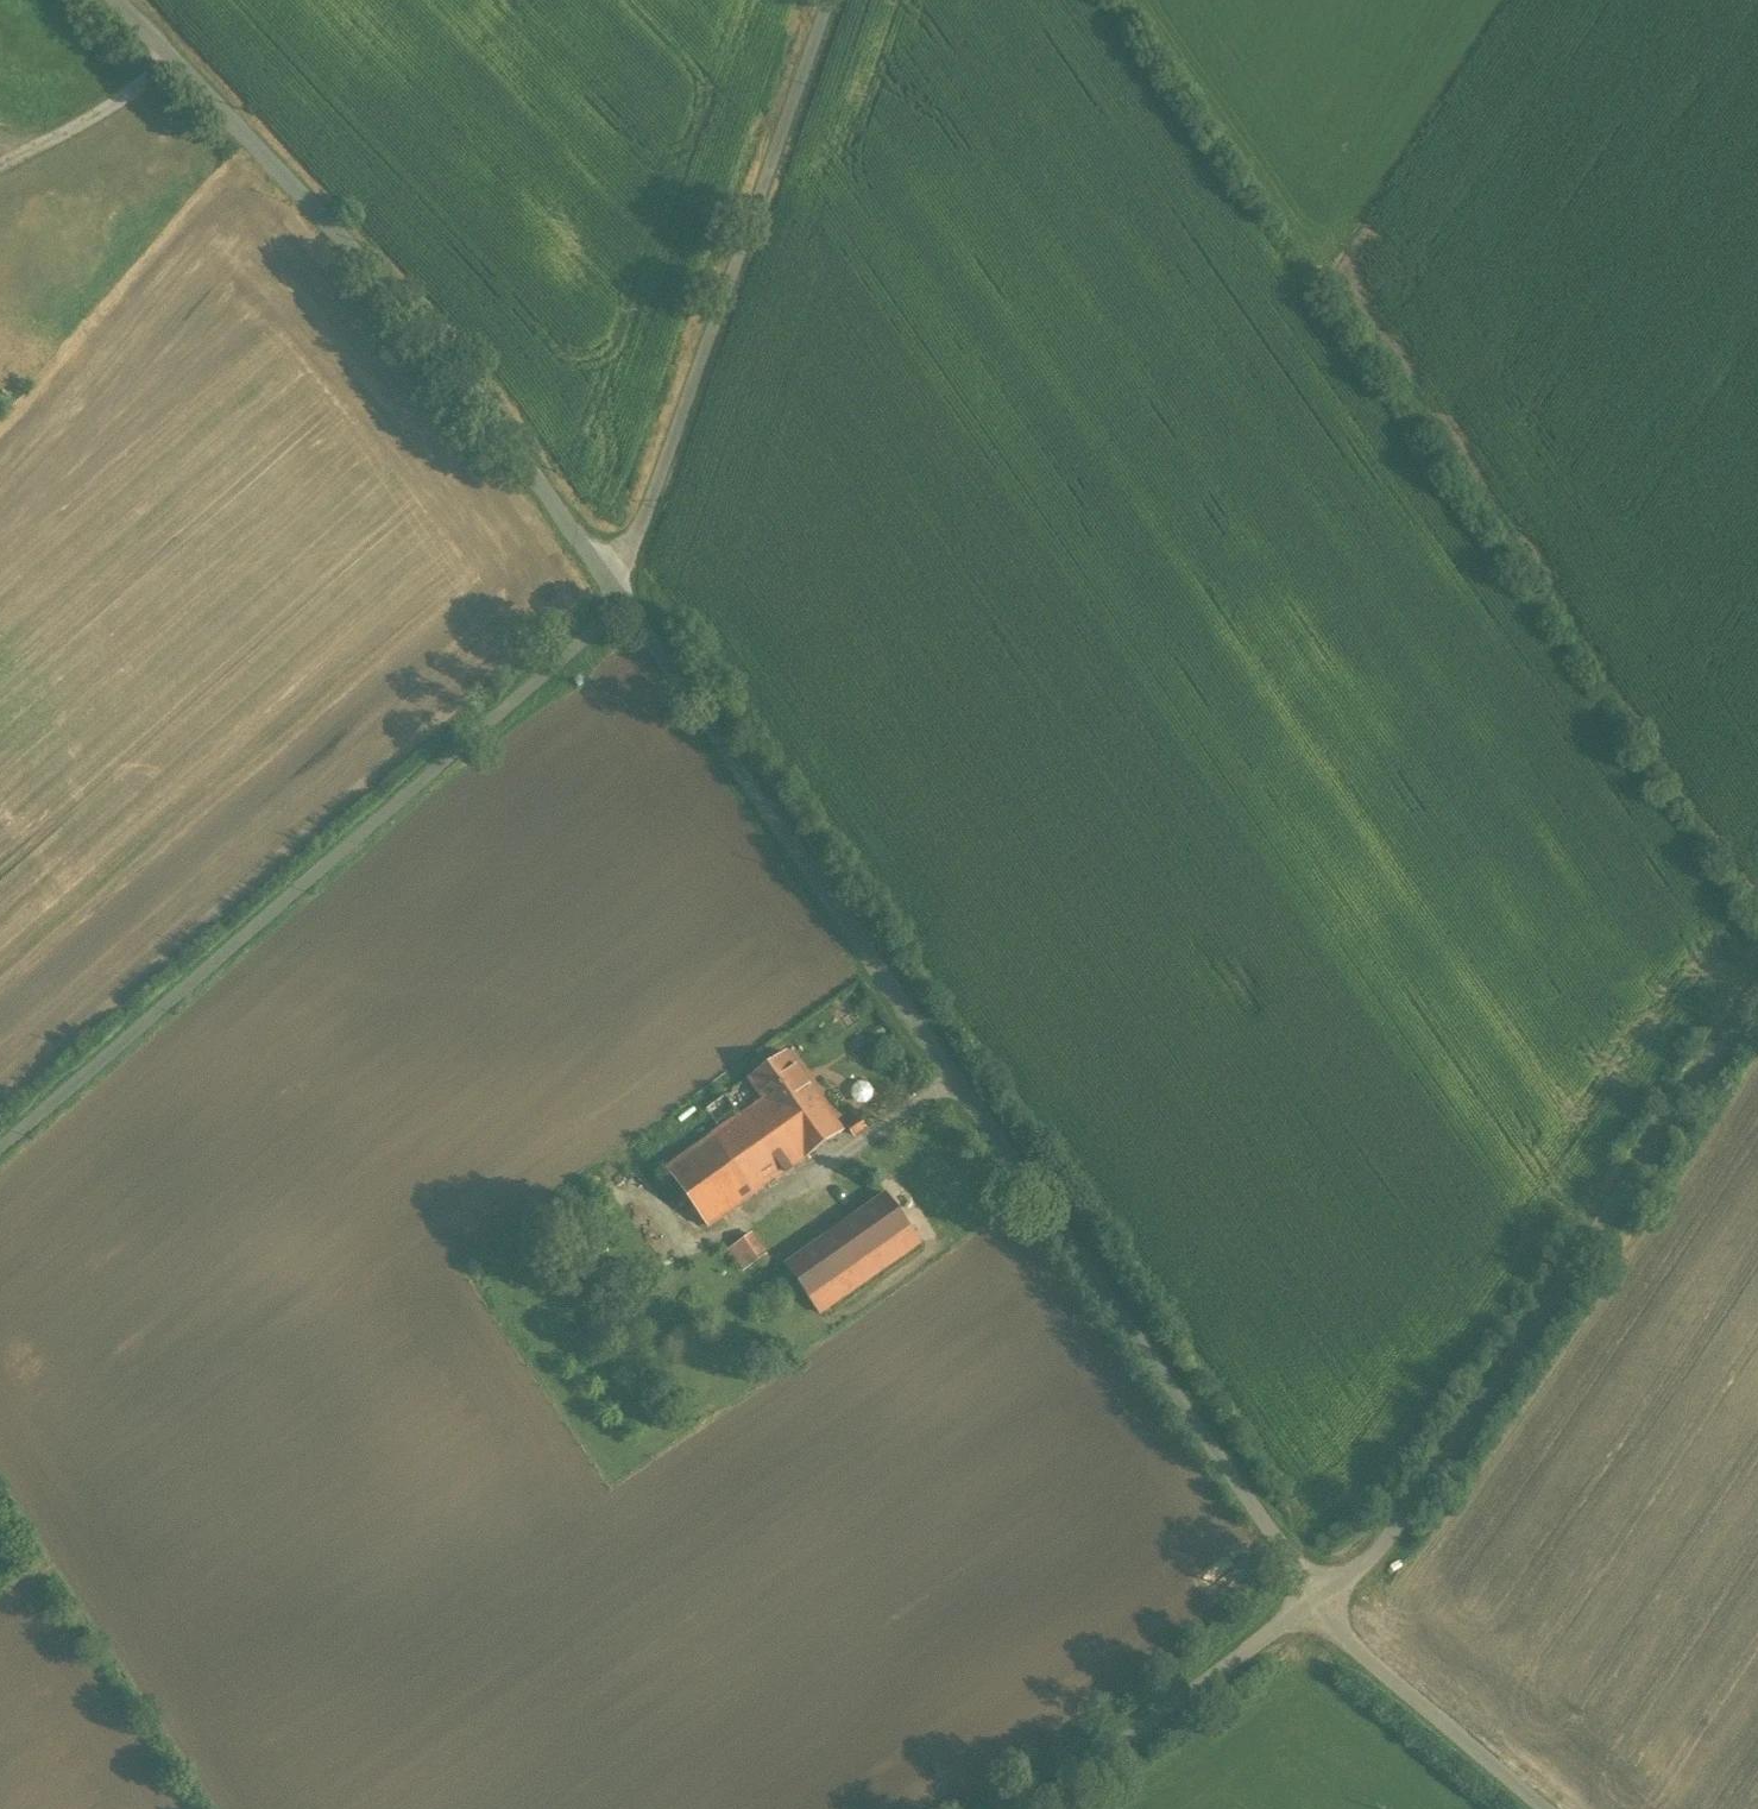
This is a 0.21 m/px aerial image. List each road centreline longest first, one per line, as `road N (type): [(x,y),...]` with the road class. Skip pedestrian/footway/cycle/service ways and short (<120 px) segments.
road 1 (unclassified): [(623,573),(1313,1598)]
road 2 (unclassified): [(0,1144),(572,647),(623,573)]
road 3 (unclassified): [(1757,991),(1433,1479),(1376,1553),(1313,1598)]
road 4 (unclassified): [(135,0),(413,300),(623,573)]
road 5 (unclassified): [(1027,1808),(1313,1598)]
road 6 (unclassified): [(1313,1598),(1348,1643),(1544,1808)]

